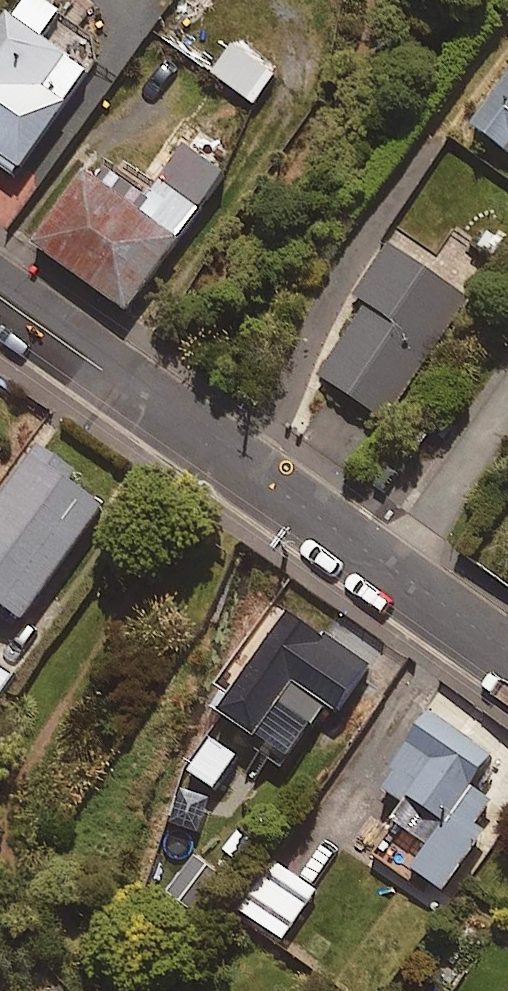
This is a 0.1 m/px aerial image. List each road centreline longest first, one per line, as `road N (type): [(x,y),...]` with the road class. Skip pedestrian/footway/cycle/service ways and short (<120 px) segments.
road 1 (residential): [(507,659),(0,299)]

